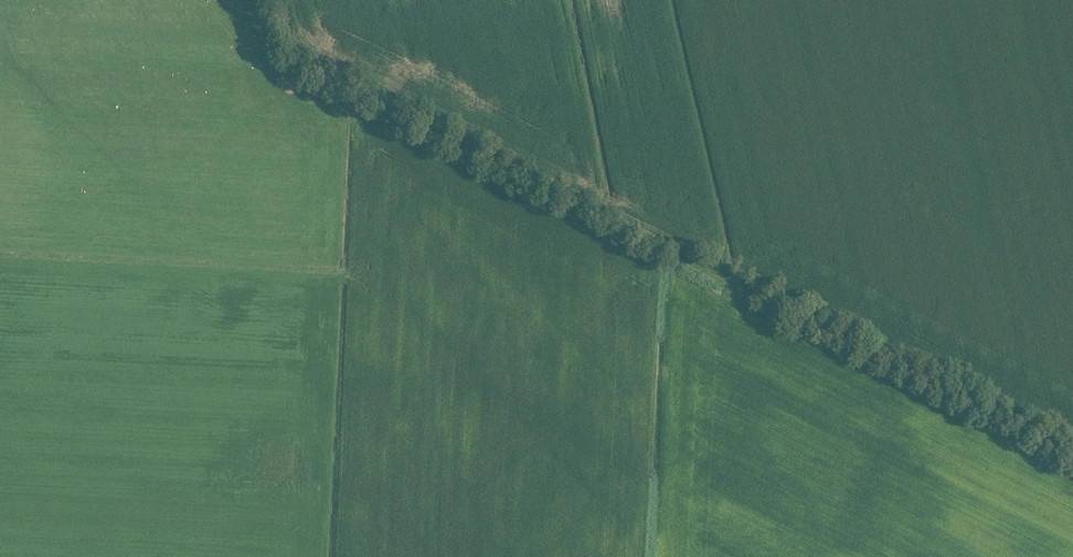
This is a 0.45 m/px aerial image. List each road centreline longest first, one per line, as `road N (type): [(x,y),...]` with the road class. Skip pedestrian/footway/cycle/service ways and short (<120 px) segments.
road 1 (track): [(277,0),(304,68),(1072,452)]

